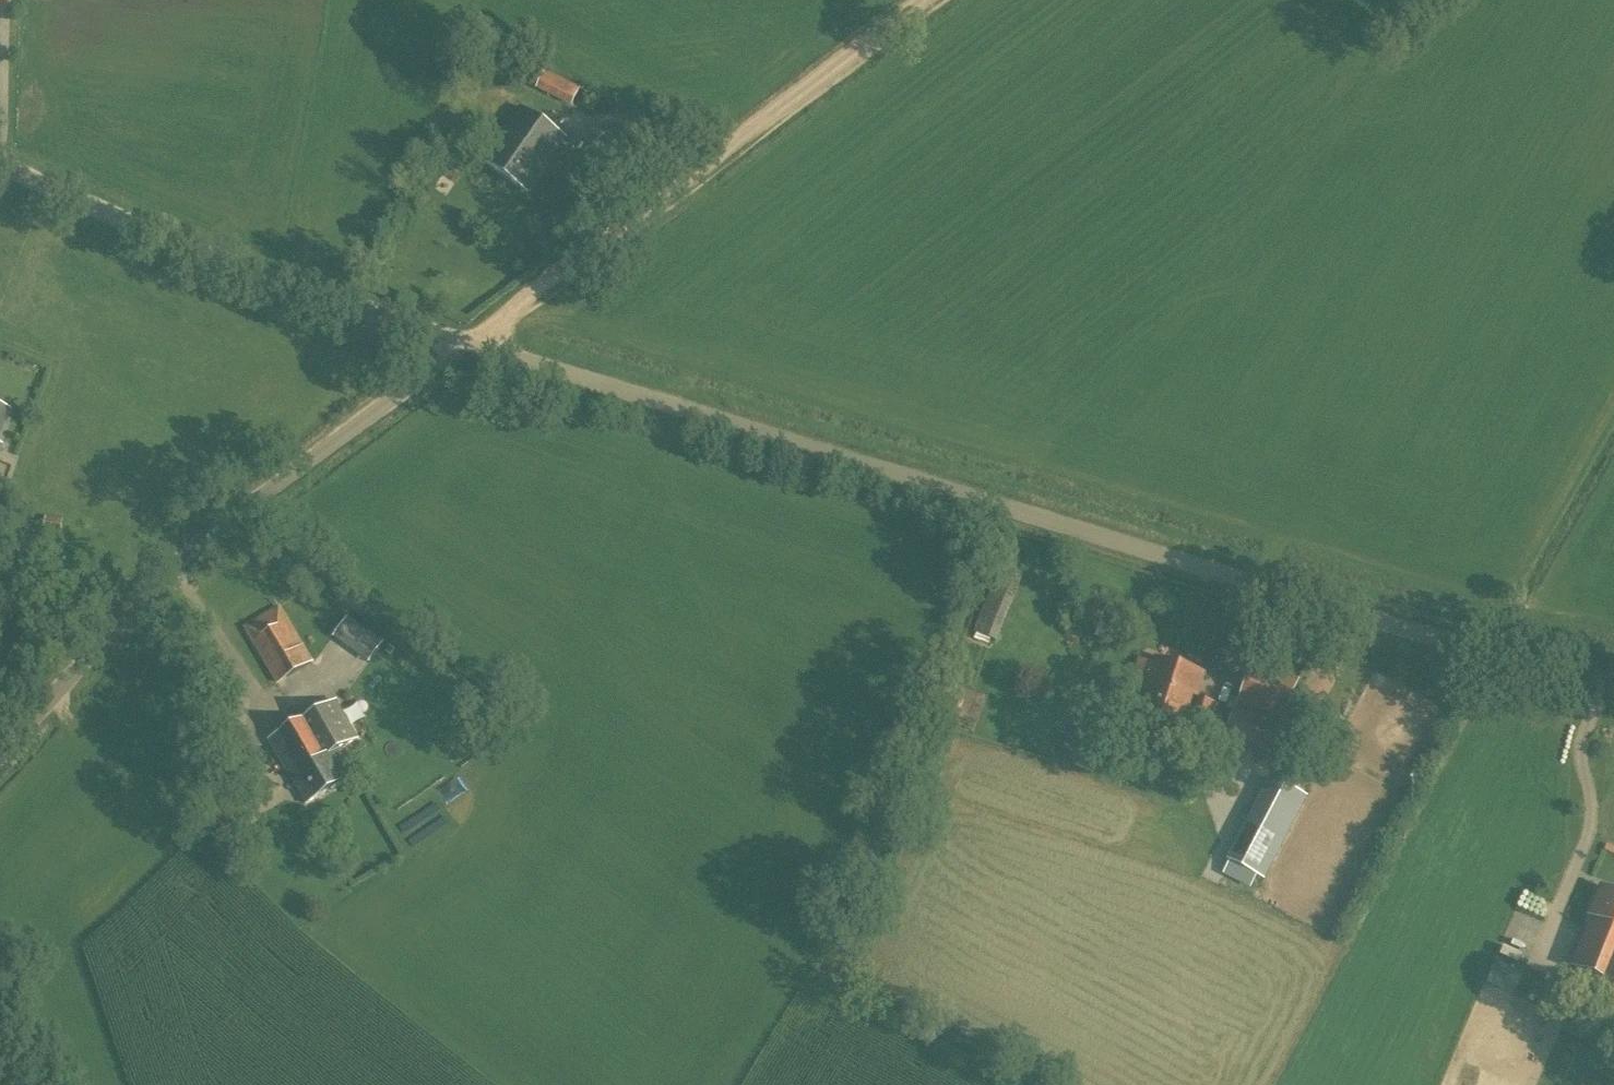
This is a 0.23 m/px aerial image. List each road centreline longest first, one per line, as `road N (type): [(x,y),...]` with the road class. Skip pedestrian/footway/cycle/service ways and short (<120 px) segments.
road 1 (unclassified): [(1613,668),(1552,658),(1186,560),(467,339)]
road 2 (unclassified): [(0,751),(193,554),(467,339)]
road 3 (track): [(467,339),(935,0)]
road 4 (unclassified): [(467,339),(235,261),(0,164)]

